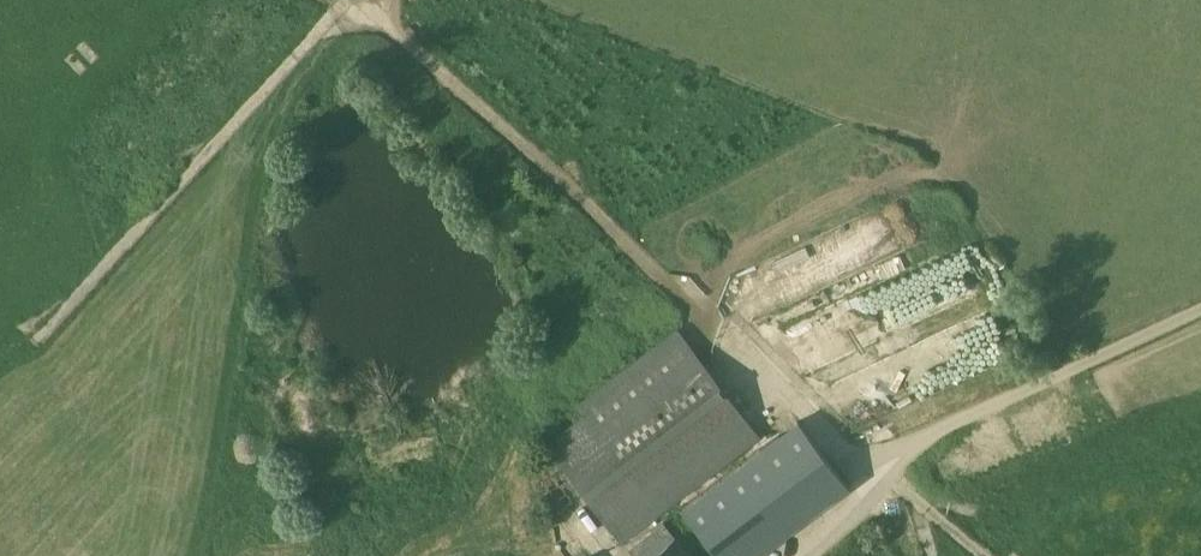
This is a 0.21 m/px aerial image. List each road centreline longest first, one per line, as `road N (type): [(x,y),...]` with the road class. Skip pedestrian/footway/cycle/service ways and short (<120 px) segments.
road 1 (track): [(885,502),(761,357),(693,313),(561,179),(390,27),(393,0)]
road 2 (track): [(390,27),(335,23),(317,34),(37,341)]
road 3 (unclassified): [(1200,313),(934,431),(877,512),(818,555)]

